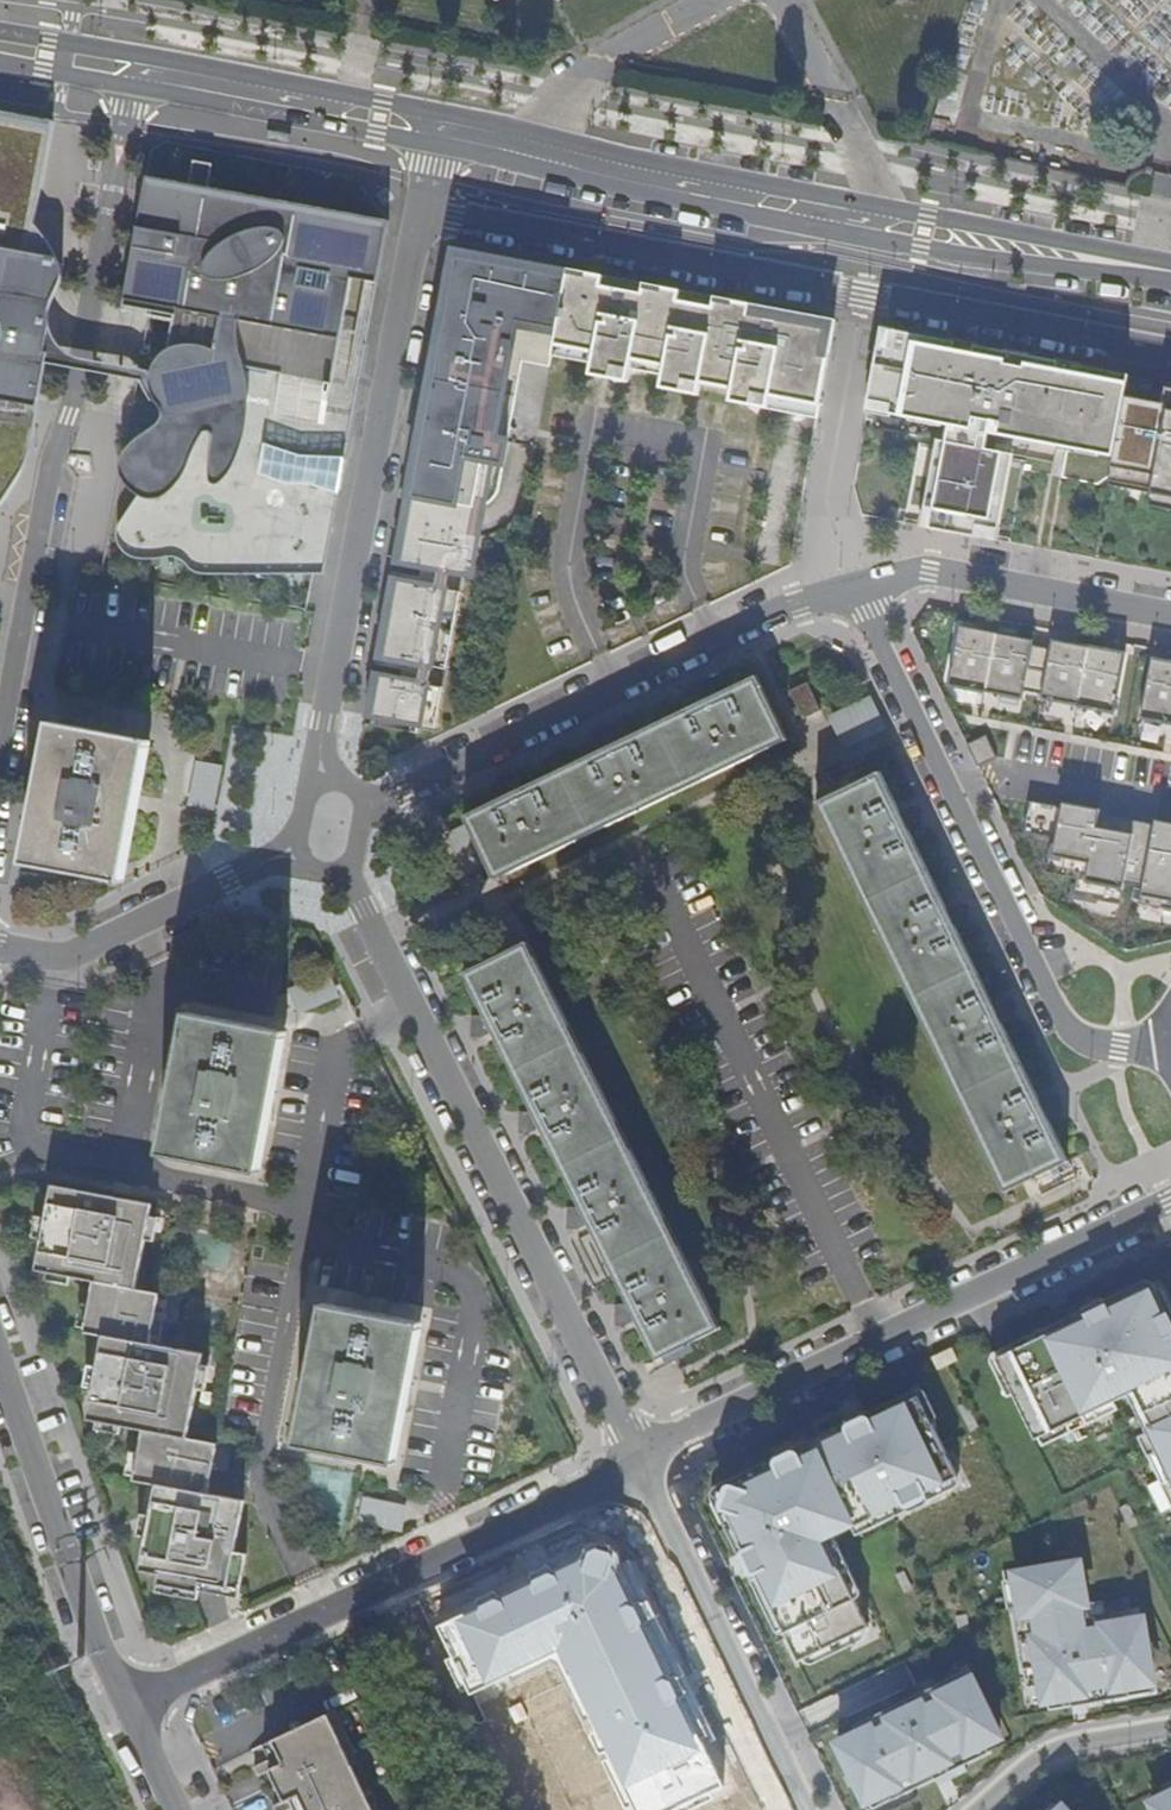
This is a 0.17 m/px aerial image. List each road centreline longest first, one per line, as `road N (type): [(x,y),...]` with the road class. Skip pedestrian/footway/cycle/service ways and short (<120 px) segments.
road 1 (residential): [(419,210),(1170,353)]
road 2 (secondary): [(1170,272),(704,189),(438,130)]
road 3 (residential): [(133,72),(75,396),(52,463),(0,735)]
road 4 (residential): [(635,1462),(343,871)]
road 5 (residential): [(635,1462),(685,1428),(1170,1200)]
road 6 (residential): [(855,587),(1059,1014),(1082,1039),(1170,1053)]
road 7 (residential): [(324,779),(323,722),(419,210)]
road 8 (residential): [(131,1708),(635,1462)]
road 9 (residential): [(362,805),(403,793),(754,619),(855,587)]
road 10 (residential): [(805,1809),(635,1462)]
road 11 (residential): [(131,1708),(0,1365)]
road 12 (residential): [(0,950),(72,954),(254,866),(300,854)]
road 13 (residential): [(855,587),(928,571),(1170,617)]
road 14 (secondary): [(438,130),(133,72)]
road 15 (residential): [(975,1809),(1033,1759),(1062,1745),(1170,1725)]
road 16 (secondary): [(133,72),(0,49)]

